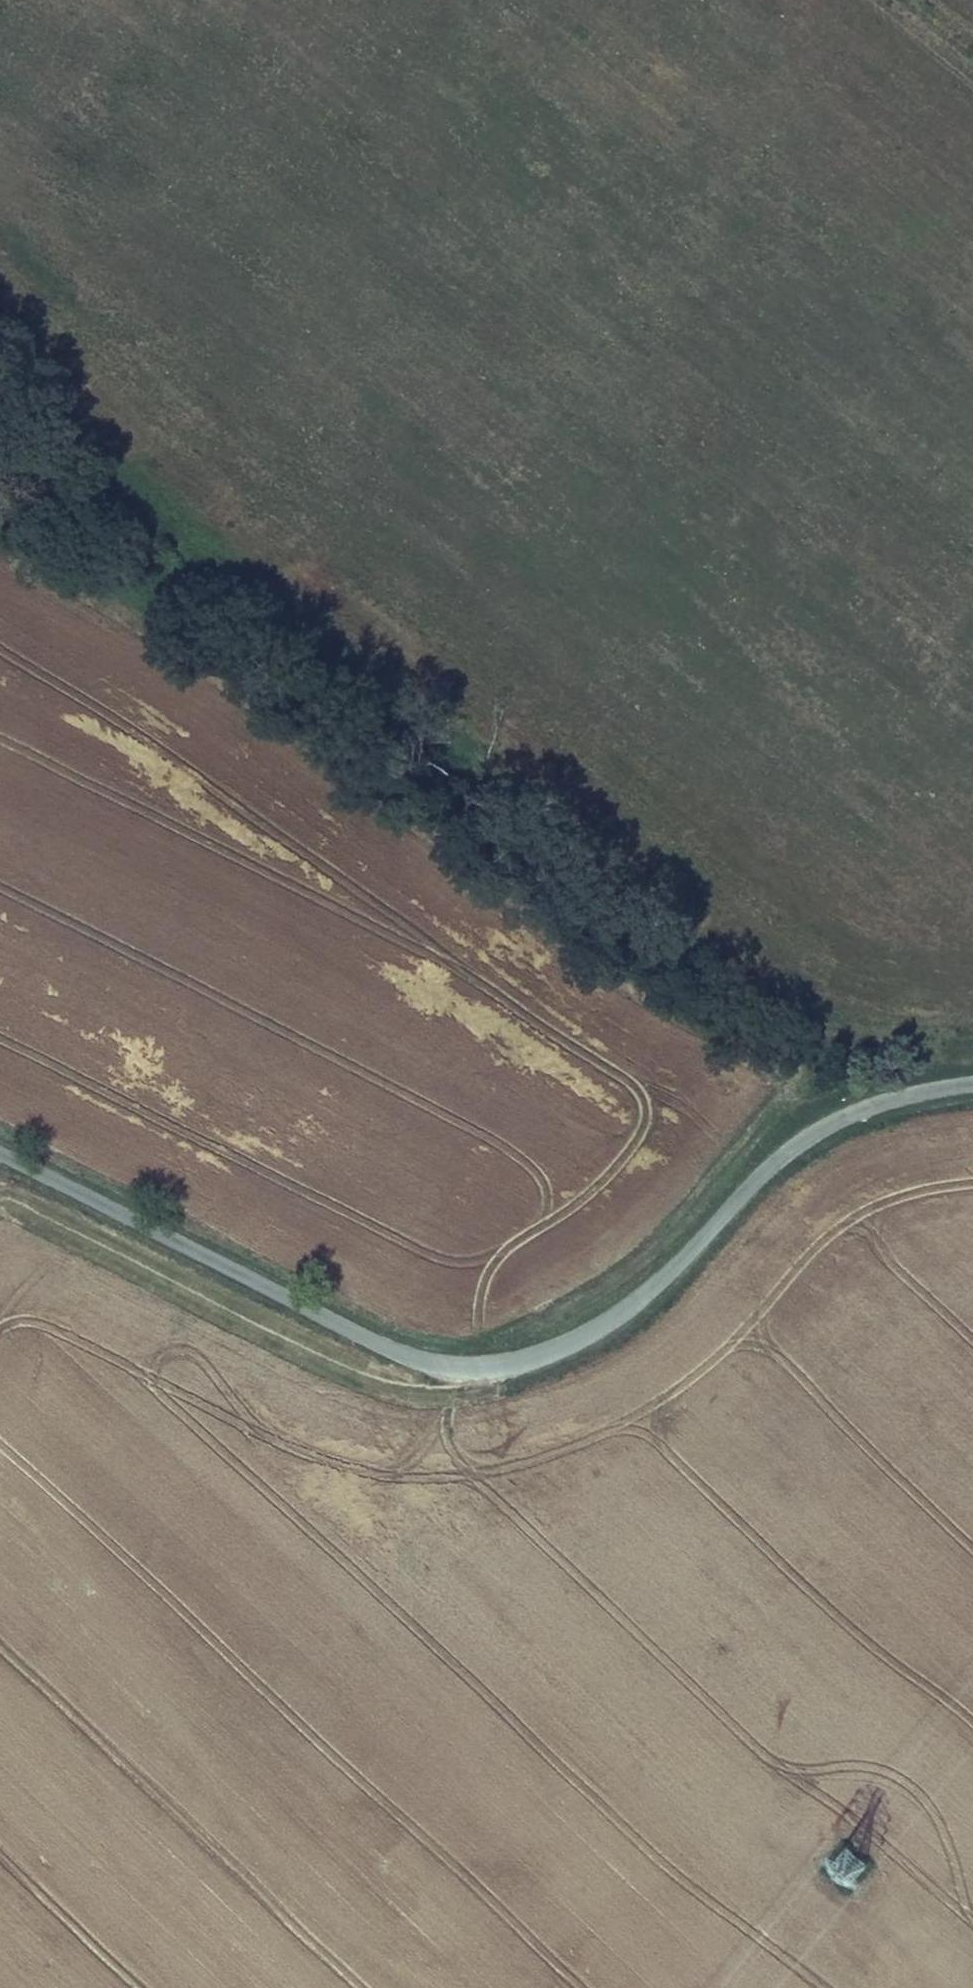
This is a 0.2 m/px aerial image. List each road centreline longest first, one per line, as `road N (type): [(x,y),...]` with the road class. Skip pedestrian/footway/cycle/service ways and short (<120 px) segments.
road 1 (unclassified): [(0,1161),(415,1365),(461,1380),(518,1373),(572,1342),(661,1271),(772,1157),(852,1100),(972,1076)]

